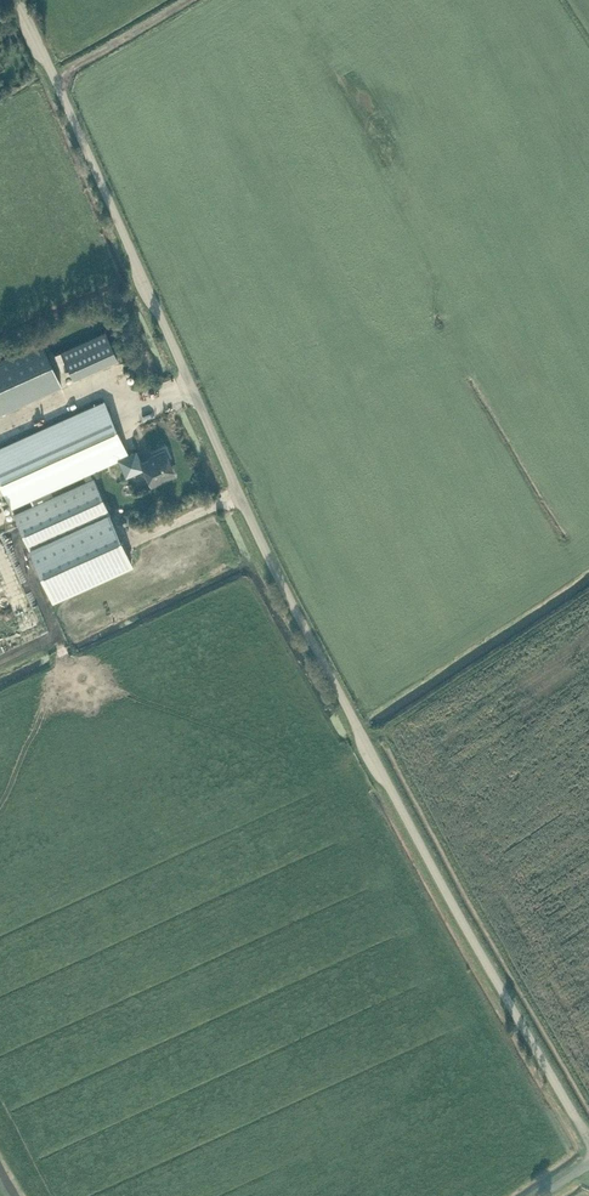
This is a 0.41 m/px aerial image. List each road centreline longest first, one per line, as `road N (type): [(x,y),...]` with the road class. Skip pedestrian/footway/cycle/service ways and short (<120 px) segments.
road 1 (unclassified): [(588,1139),(280,581),(15,0)]
road 2 (track): [(185,0),(56,80)]

